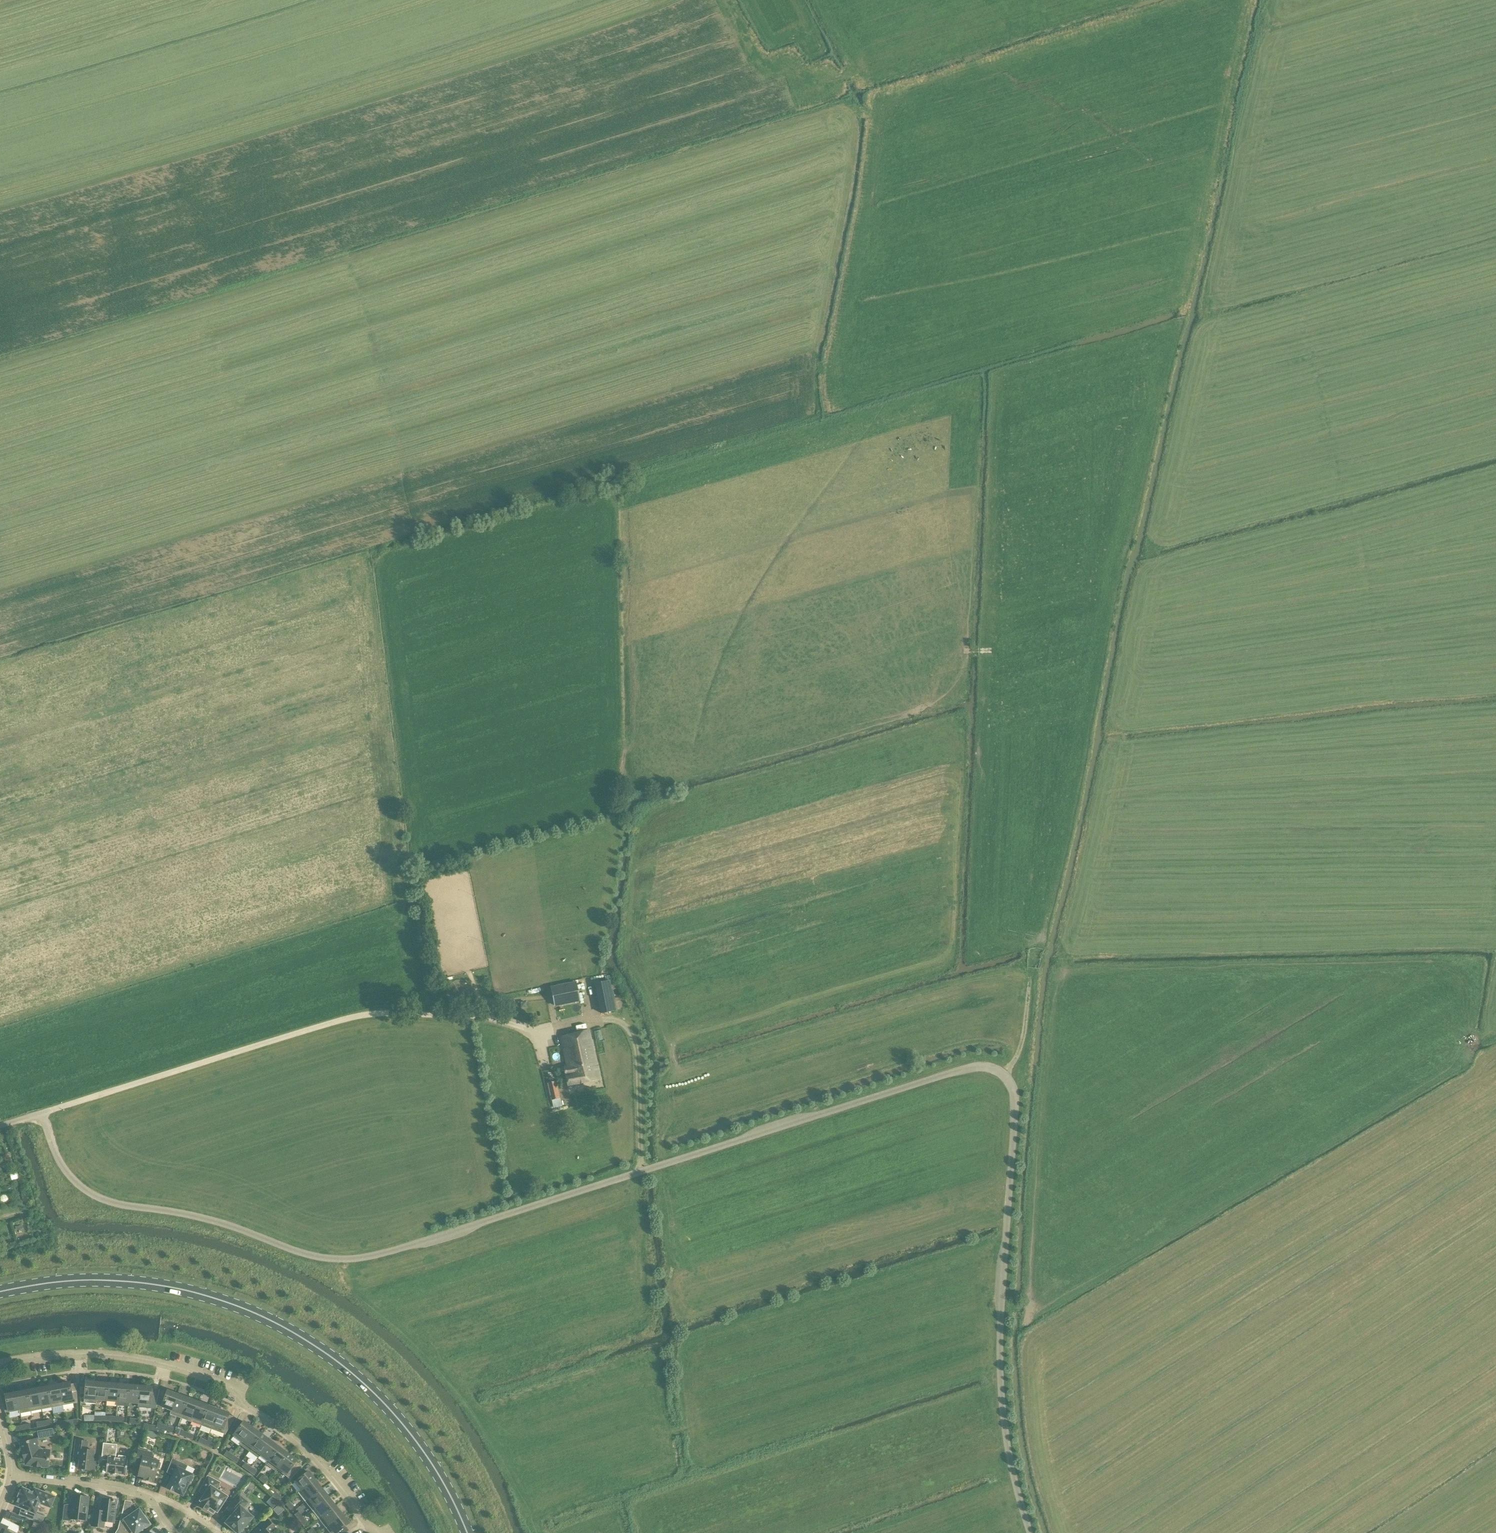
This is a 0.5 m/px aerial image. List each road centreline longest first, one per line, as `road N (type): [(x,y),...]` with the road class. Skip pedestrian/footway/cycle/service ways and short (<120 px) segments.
road 1 (unclassified): [(41,1113),(61,1164),(87,1192),(344,1259),(426,1241),(977,1066),(995,1067),(1014,1084),(1016,1111),(1000,1375),(1031,1532)]
road 2 (track): [(642,1170),(637,1058),(621,1018),(571,1023),(543,1039),(502,1018),(366,1012),(41,1113)]
road 3 (secondary): [(468,1532),(429,1458),(383,1401),(291,1330),(209,1297),(133,1282),(0,1292)]
road 4 (residential): [(0,1362),(137,1357),(226,1385),(332,1475),(376,1532)]
road 5 (residential): [(173,1532),(148,1496),(11,1473)]

